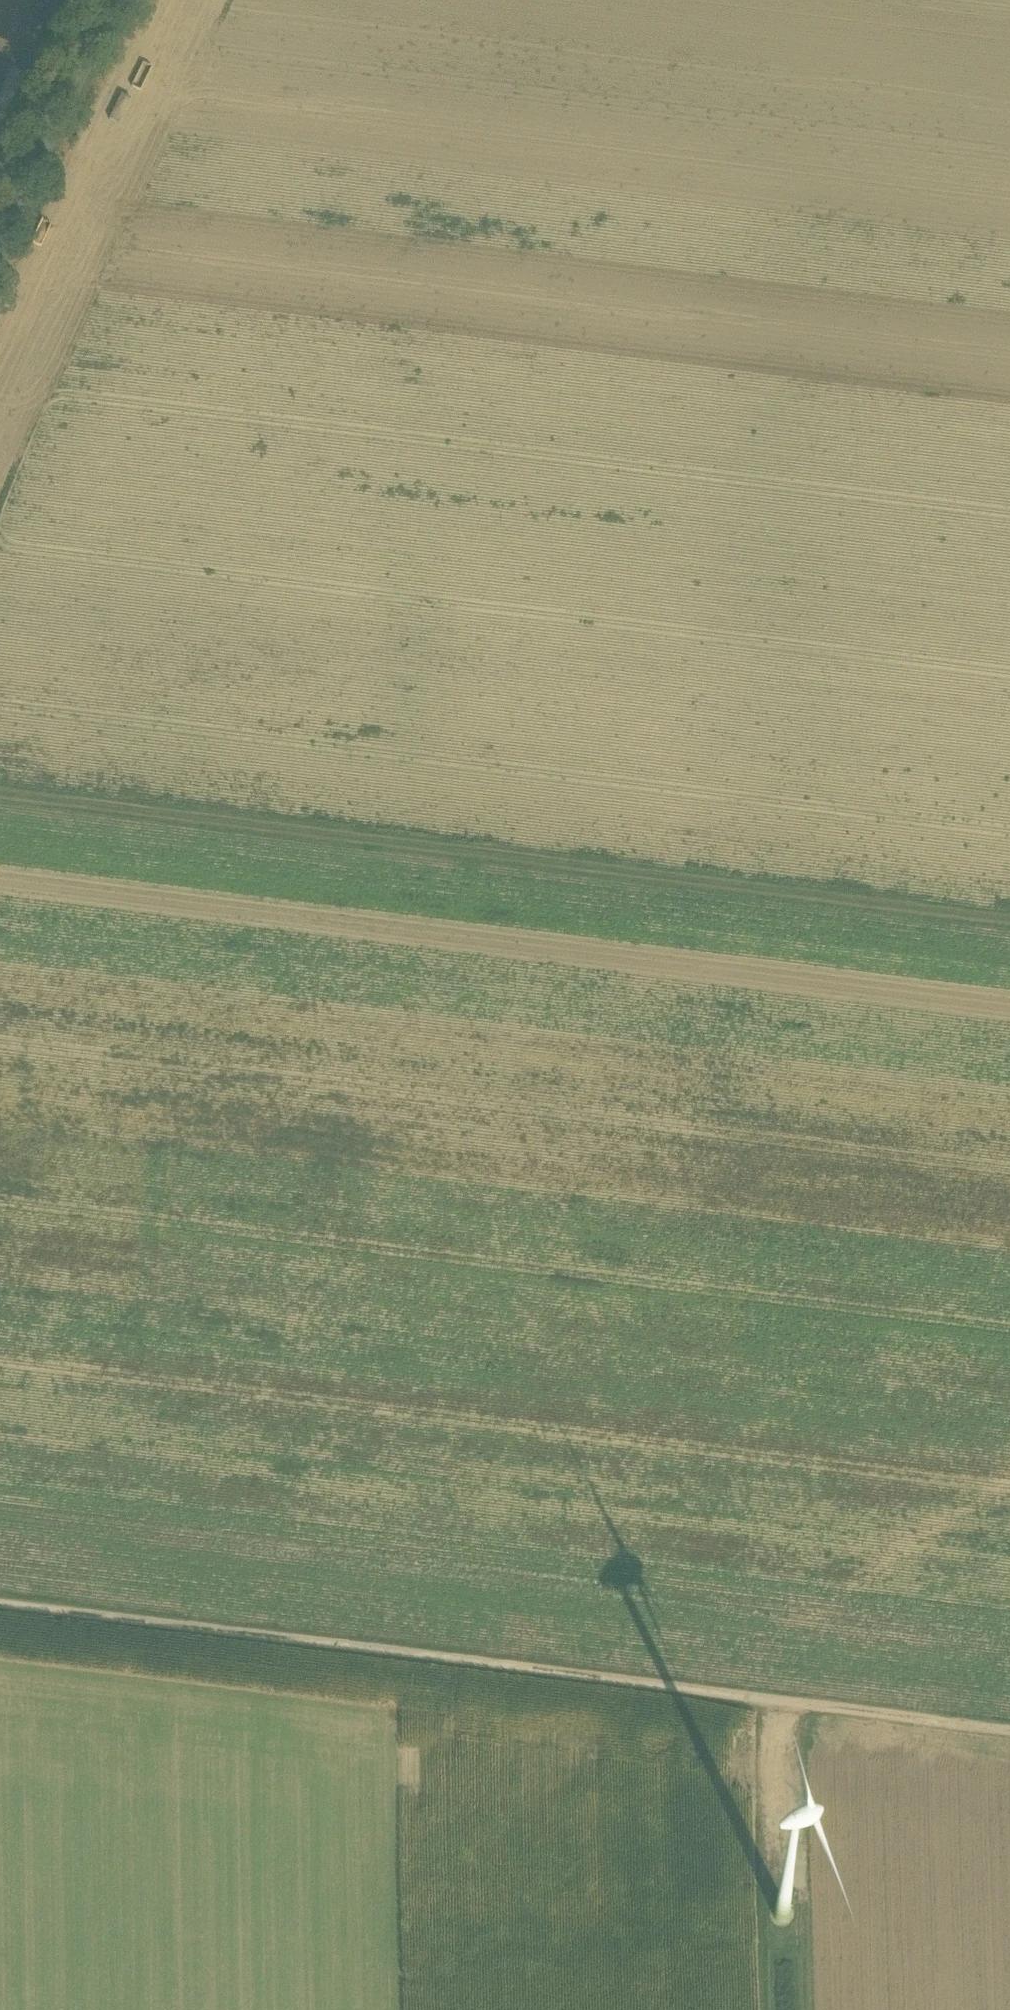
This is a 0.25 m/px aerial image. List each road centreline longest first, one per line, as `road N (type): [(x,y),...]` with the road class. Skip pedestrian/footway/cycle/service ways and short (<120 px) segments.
road 1 (track): [(0,1608),(1009,1749)]
road 2 (track): [(1009,938),(0,812)]
road 3 (tertiary): [(118,0),(0,255)]

